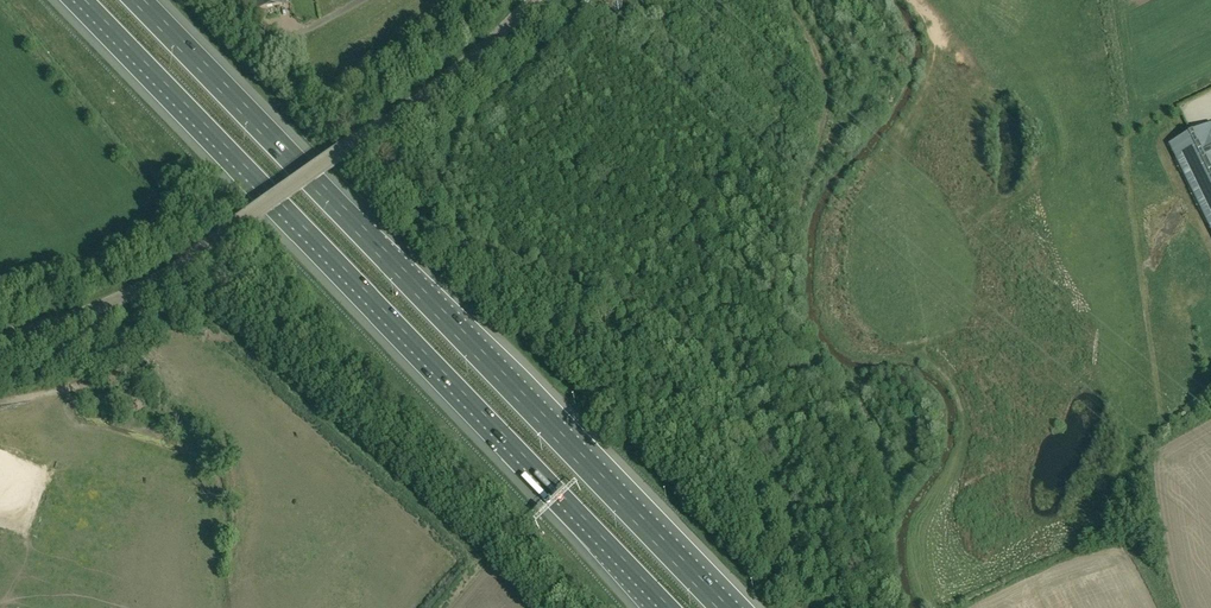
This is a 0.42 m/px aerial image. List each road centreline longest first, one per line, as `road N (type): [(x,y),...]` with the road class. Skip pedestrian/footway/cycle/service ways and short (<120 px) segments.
road 1 (motorway): [(78,0),(665,607)]
road 2 (motorway): [(725,607),(139,0)]
road 3 (unclassified): [(0,335),(104,305),(183,263),(432,89),(532,0)]
road 4 (track): [(139,365),(62,392),(0,401)]

